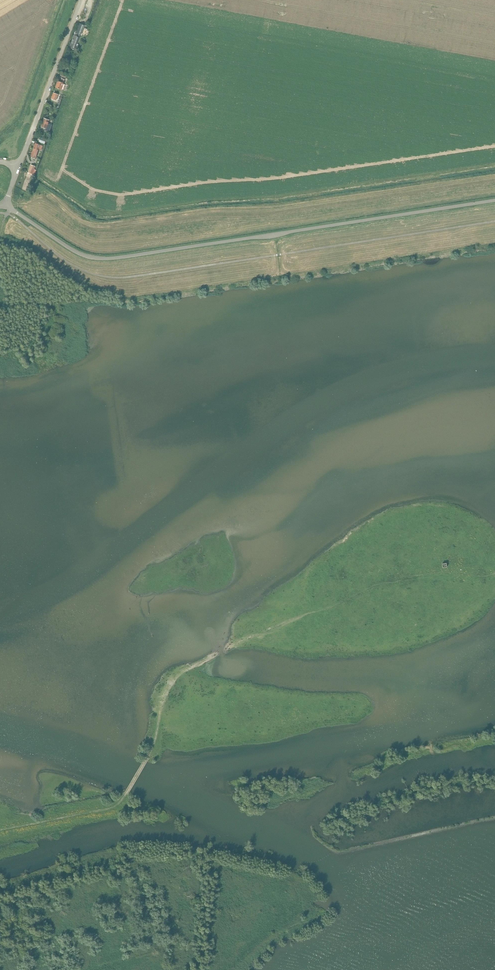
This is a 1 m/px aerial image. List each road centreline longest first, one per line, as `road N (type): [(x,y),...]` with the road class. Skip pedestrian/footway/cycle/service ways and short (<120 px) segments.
road 1 (unclassified): [(5,206),(74,251),(106,259),(494,200)]
road 2 (unclassified): [(18,167),(81,0)]

